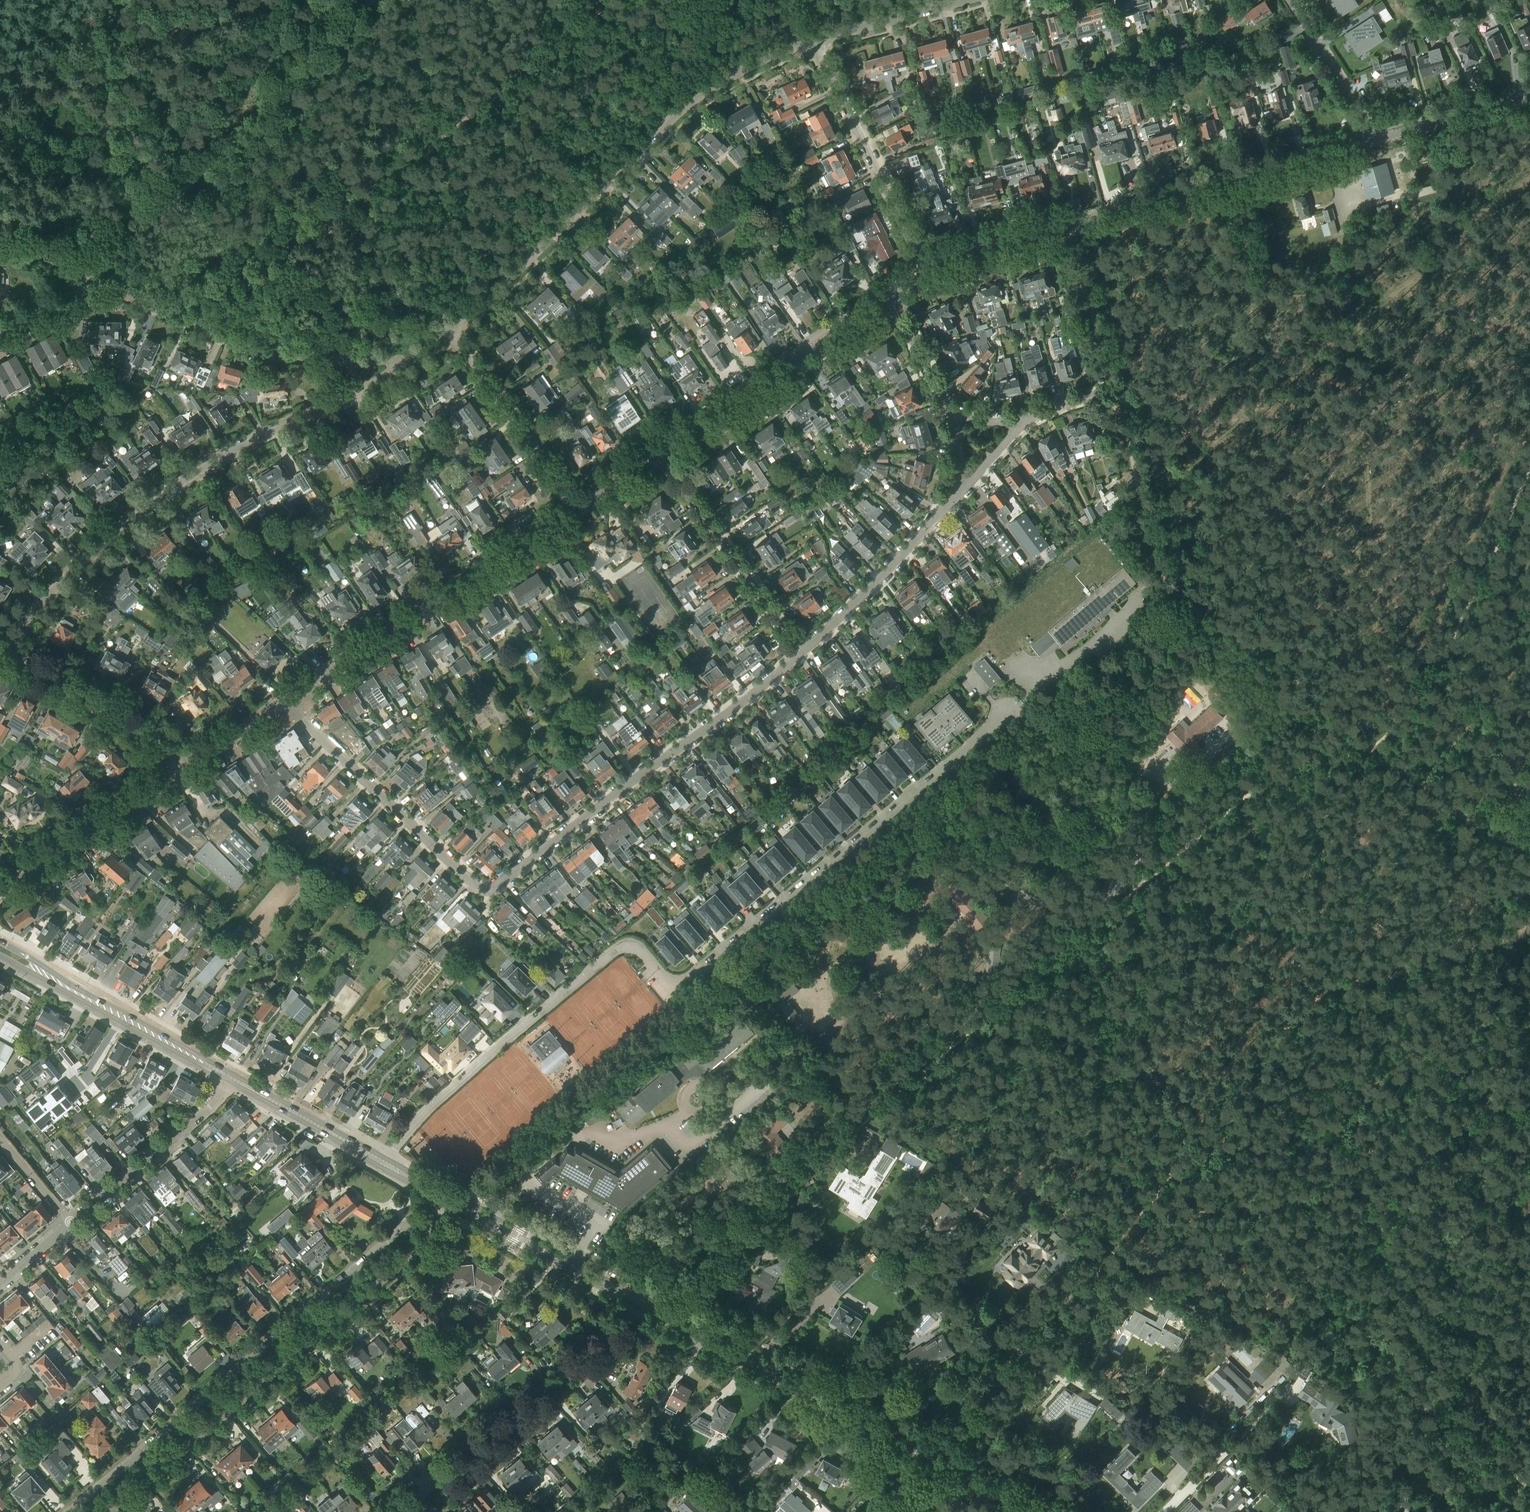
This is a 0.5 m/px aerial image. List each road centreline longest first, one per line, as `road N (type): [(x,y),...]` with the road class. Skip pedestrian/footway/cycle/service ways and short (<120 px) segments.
road 1 (residential): [(383,1162),(445,1093),(618,949),(632,947),(663,979),(685,980),(1007,717)]
road 2 (residential): [(802,653),(484,890),(283,703)]
road 3 (residential): [(640,1304),(667,1273),(1123,885)]
road 4 (residential): [(449,332),(701,94),(776,53),(816,42)]
road 5 (residential): [(433,1219),(407,1225),(69,1511)]
road 6 (tertiary): [(1378,140),(972,252),(929,272)]
road 7 (residential): [(10,651),(51,591),(173,489),(228,453),(358,393)]
road 8 (residential): [(112,1511),(427,1243),(433,1219)]
road 9 (track): [(426,149),(326,226),(269,257),(136,259),(104,284)]
road 10 (tertiary): [(575,507),(283,703)]
road 11 (secondary): [(933,1453),(868,1428),(640,1304)]
road 12 (residential): [(640,1304),(402,1511)]
road 13 (tertiary): [(890,296),(658,450)]
road 14 (residential): [(933,1453),(1112,1249)]
road 15 (residential): [(348,360),(237,341),(96,281)]
road 16 (secondary): [(228,1076),(0,949)]
road 17 (residential): [(929,272),(816,42)]
road 18 (residential): [(802,653),(658,450)]
road 19 (track): [(607,0),(583,31),(426,149)]
road 20 (residential): [(958,494),(802,653)]
road 21 (tertiary): [(181,771),(0,892)]
road 22 (residential): [(72,1223),(210,1106),(228,1076)]
road 23 (residential): [(575,507),(449,332)]
road 24 (secondary): [(640,1304),(453,1201)]
road 25 (residential): [(181,771),(148,728),(10,651)]
road 26 (secondary): [(383,1162),(228,1076)]
road 27 (residential): [(1290,0),(1378,140)]
road 28 (residential): [(816,42),(969,0)]
road 29 (tertiary): [(1529,98),(1378,140)]
road 30 (track): [(673,117),(591,0)]
road 31 (residential): [(890,296),(954,414)]
road 32 (tertiary): [(283,703),(181,771)]

